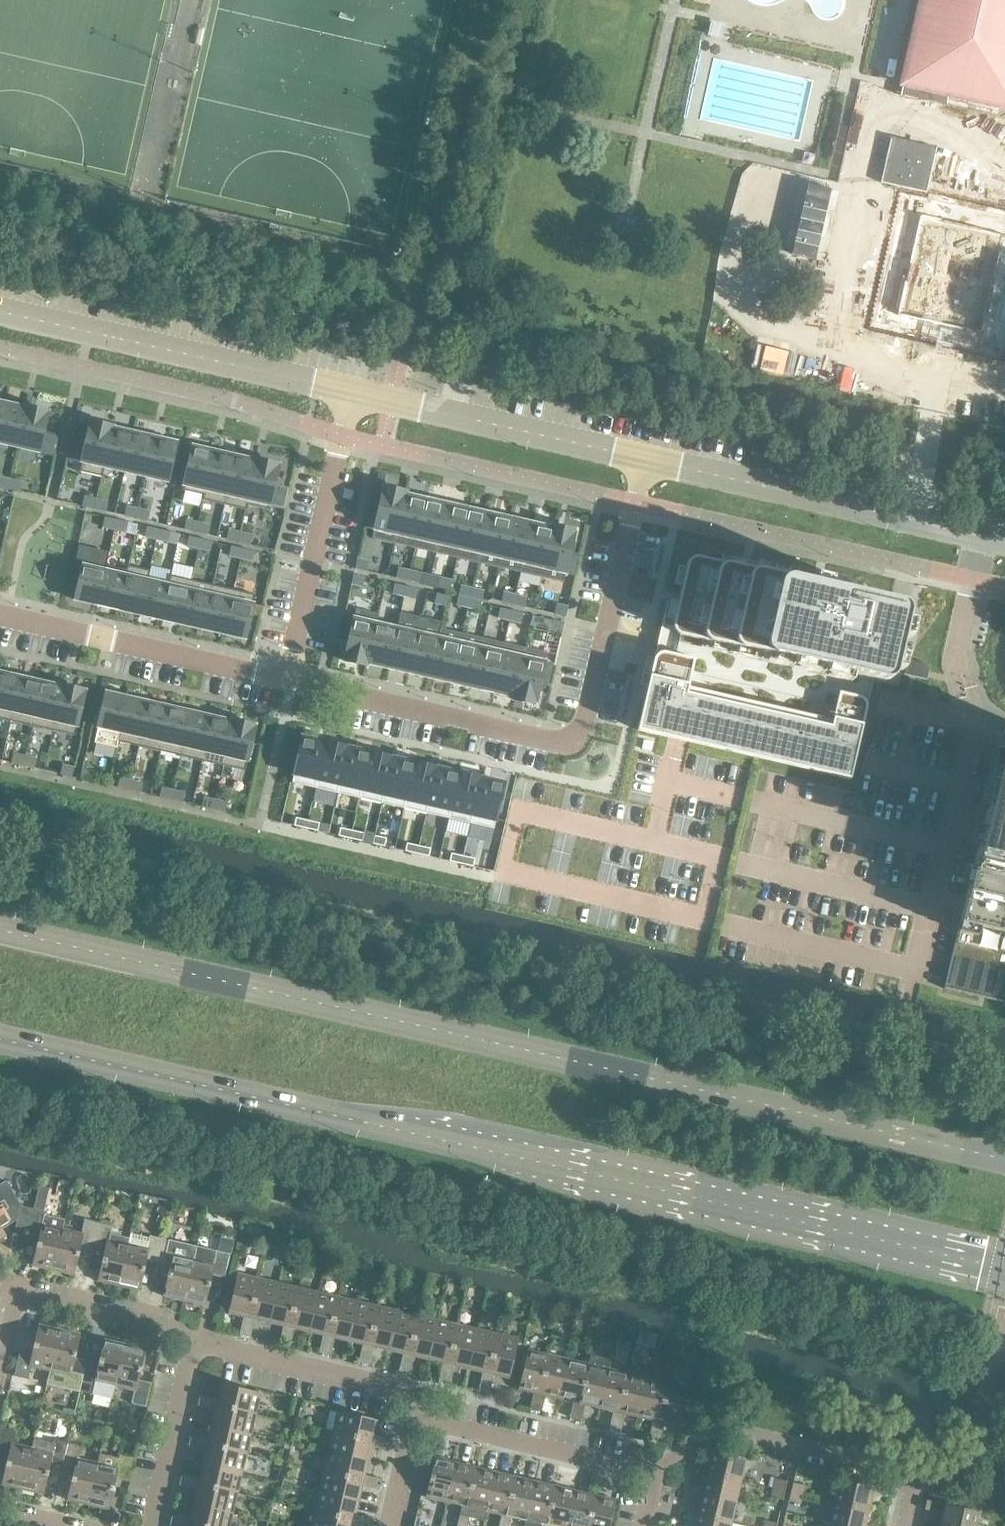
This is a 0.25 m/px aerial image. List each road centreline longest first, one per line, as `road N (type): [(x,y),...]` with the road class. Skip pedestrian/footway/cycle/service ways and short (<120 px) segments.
road 1 (primary): [(1004,1158),(0,926)]
road 2 (primary): [(0,1036),(1004,1264)]
road 3 (residential): [(282,678),(580,741),(645,456)]
road 4 (residential): [(982,535),(955,663),(967,716),(909,963)]
road 5 (unclassified): [(345,393),(0,312)]
road 6 (unclassified): [(982,535),(645,456)]
road 7 (residential): [(657,1474),(716,1432),(736,1429),(901,1468),(913,1483),(904,1525)]
road 8 (unclassified): [(645,456),(345,393)]
road 9 (residential): [(345,393),(282,678)]
road 10 (residential): [(282,678),(0,613)]
road 11 (residential): [(657,1474),(429,1421),(416,1407)]
road 12 (residential): [(0,1359),(12,1310),(34,1296),(180,1328),(193,1342)]
road 13 (residential): [(416,1407),(404,1390),(193,1342)]
road 14 (residential): [(151,1525),(193,1342)]
road 15 (residential): [(416,1407),(388,1525)]

